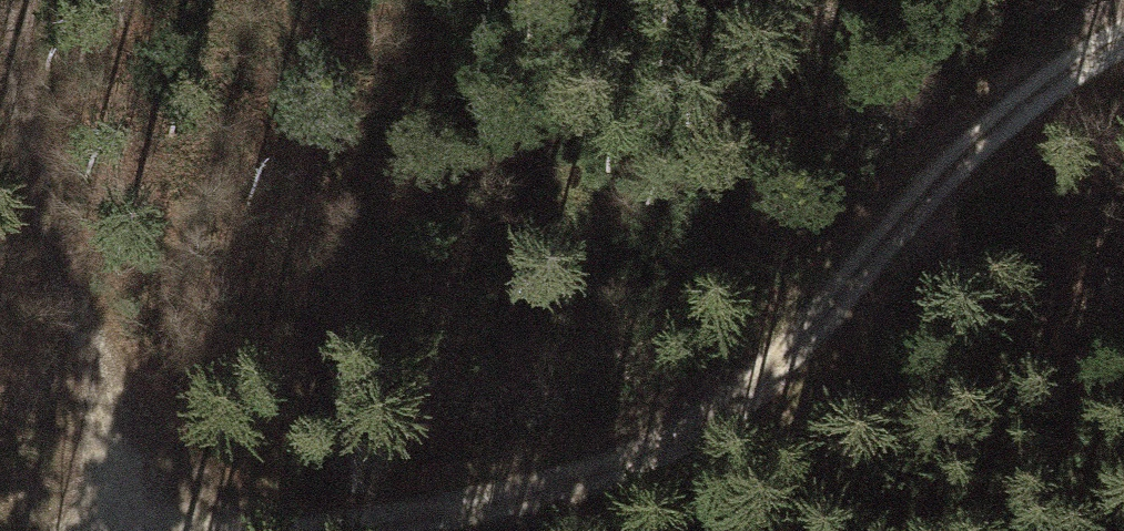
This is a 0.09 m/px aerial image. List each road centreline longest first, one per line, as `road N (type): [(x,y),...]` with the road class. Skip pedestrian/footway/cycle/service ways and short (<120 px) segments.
road 1 (track): [(300,530),(658,465),(794,383),(889,242),(1009,104),(1123,44)]
road 2 (track): [(107,530),(88,351),(29,162),(26,0)]
road 3 (track): [(658,465),(1018,387),(1123,381)]

